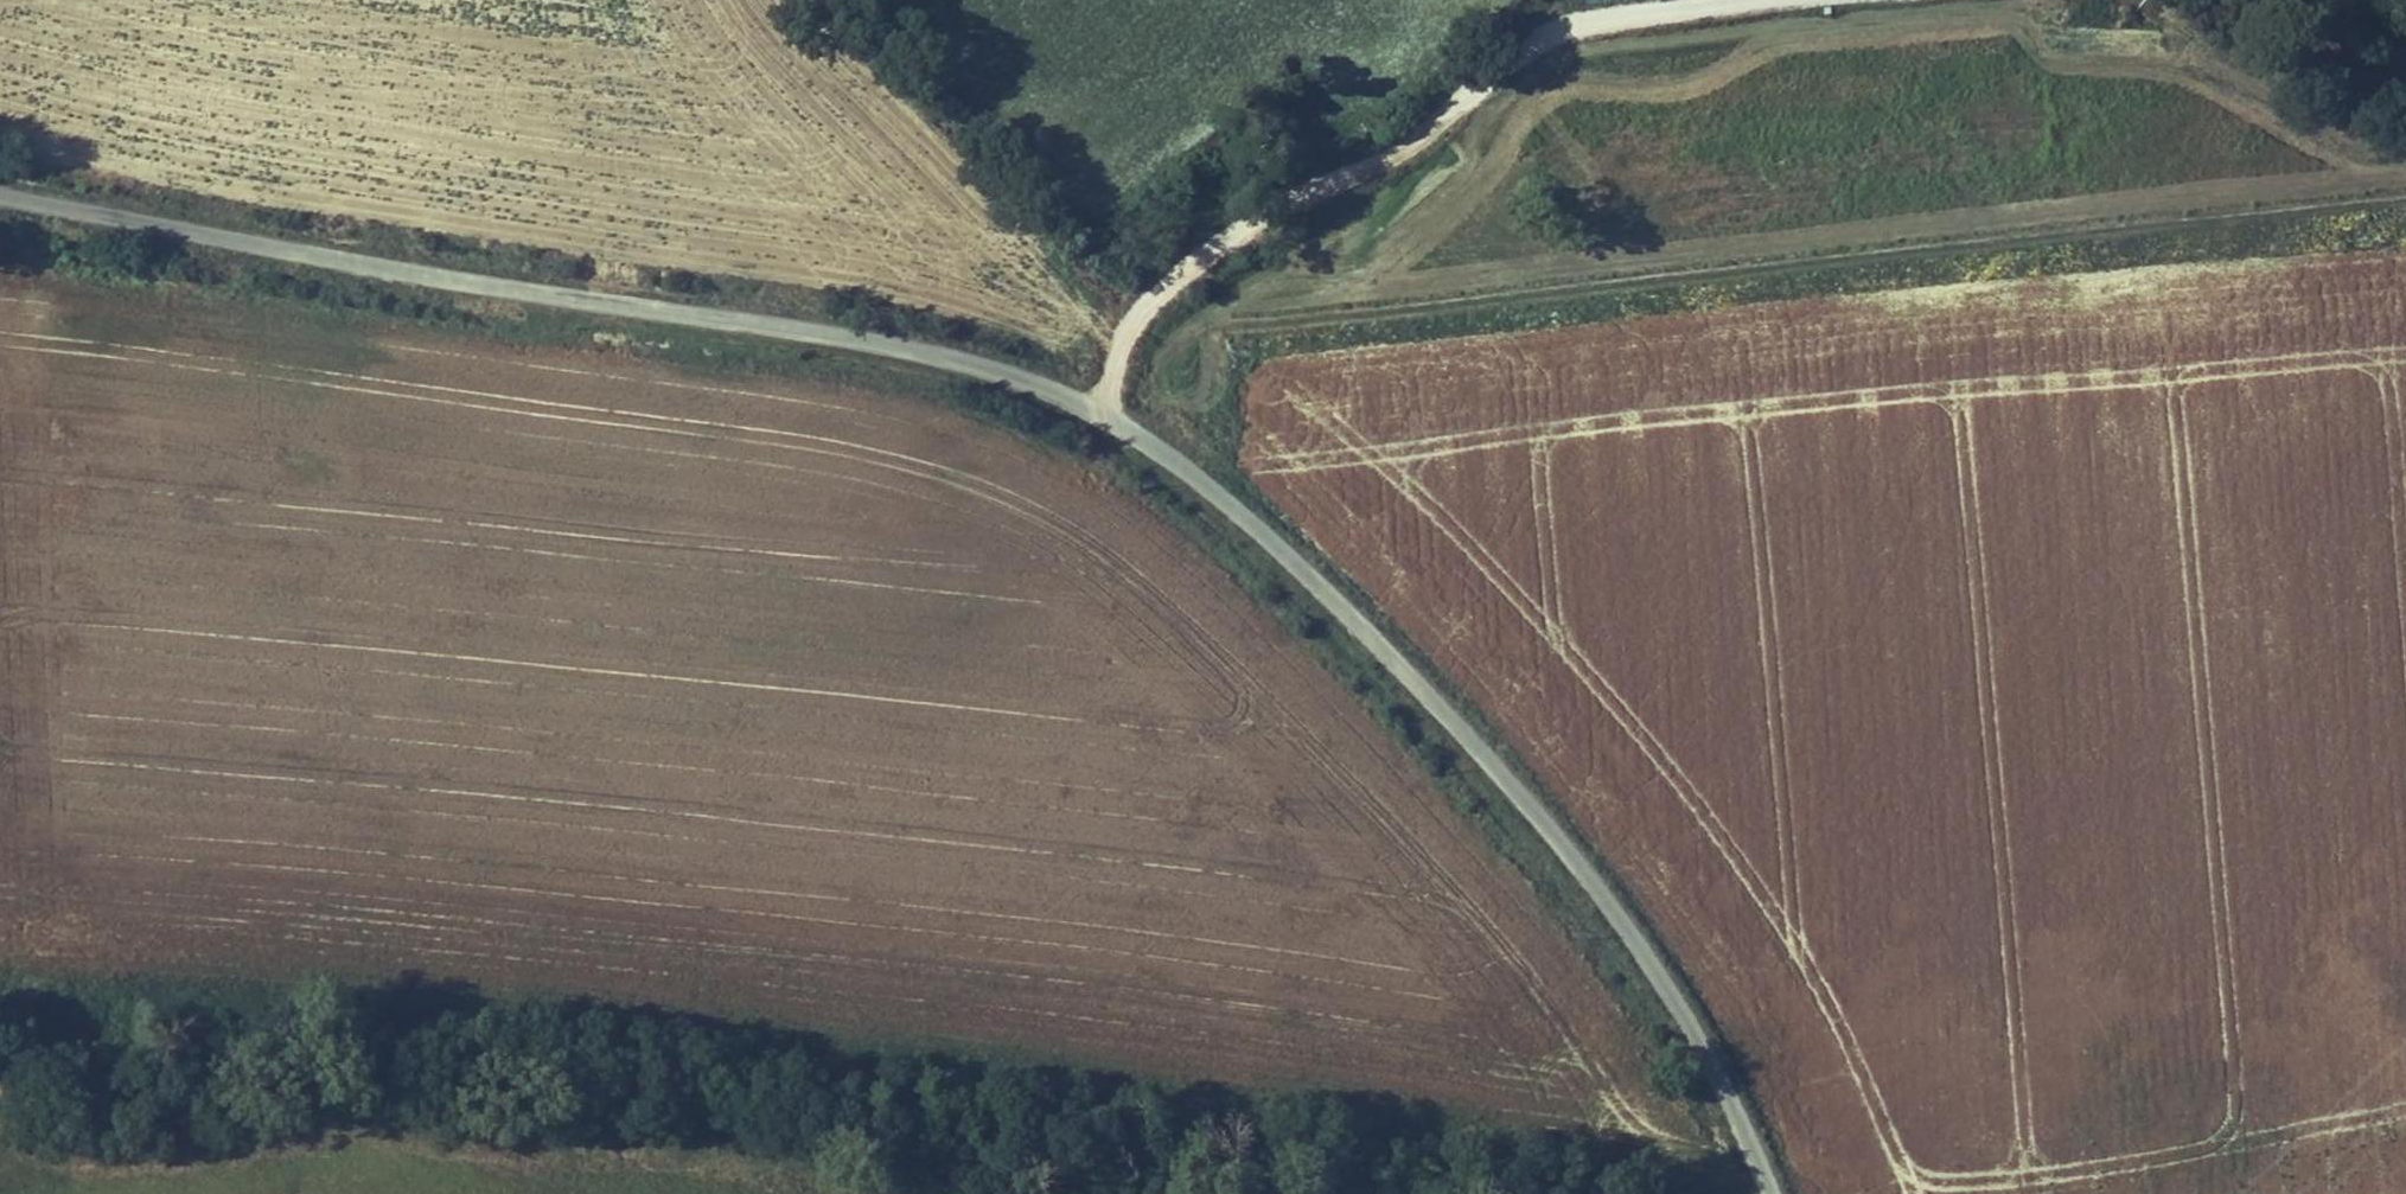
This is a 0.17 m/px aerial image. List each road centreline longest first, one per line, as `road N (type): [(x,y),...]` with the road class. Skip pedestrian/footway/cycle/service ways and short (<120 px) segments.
road 1 (tertiary): [(0,193),(304,253),(929,354),(1080,404),(1223,497),(1536,810),(1703,1044),(1772,1193)]
road 2 (track): [(0,1130),(100,1159),(268,1135),(499,1143),(816,1174),(878,1193)]

